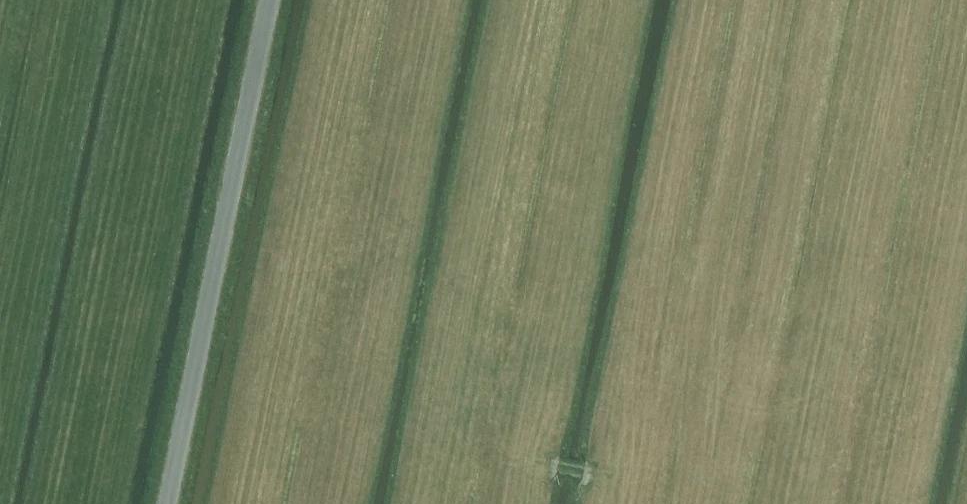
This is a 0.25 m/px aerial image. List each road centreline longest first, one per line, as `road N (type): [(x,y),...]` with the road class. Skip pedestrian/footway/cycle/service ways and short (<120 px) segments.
road 1 (unclassified): [(164,503),(268,0)]

